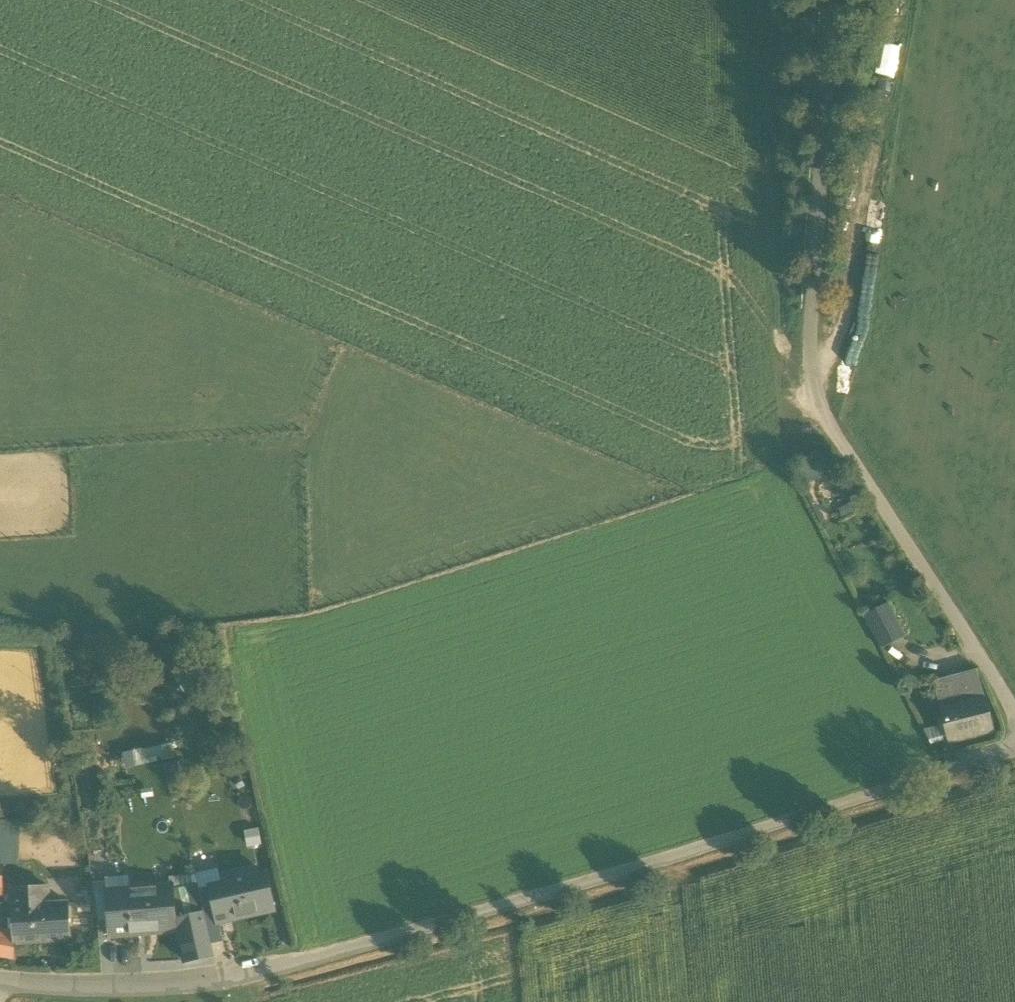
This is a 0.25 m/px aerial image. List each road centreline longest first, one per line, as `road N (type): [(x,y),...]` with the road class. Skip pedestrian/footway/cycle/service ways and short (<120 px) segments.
road 1 (unclassified): [(0,978),(140,986),(265,972),(1014,749)]
road 2 (unclassified): [(835,0),(812,395),(1014,710)]

